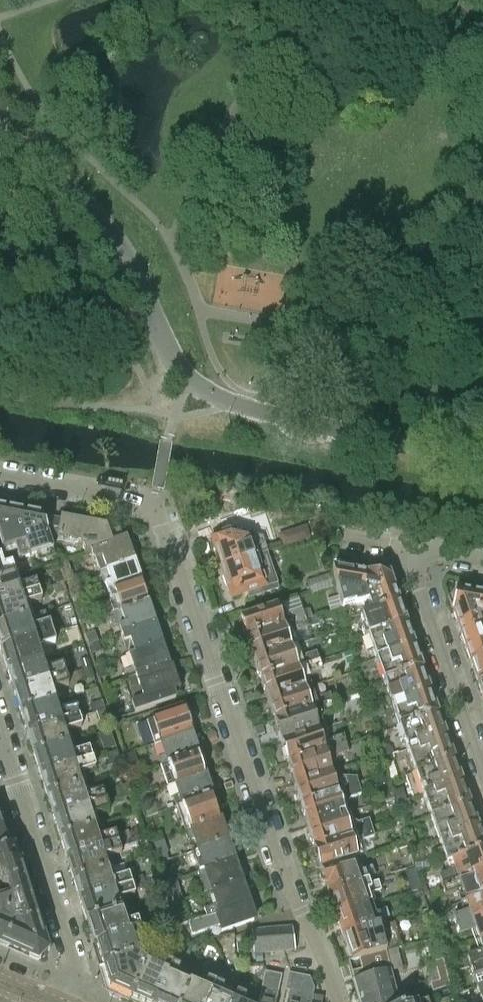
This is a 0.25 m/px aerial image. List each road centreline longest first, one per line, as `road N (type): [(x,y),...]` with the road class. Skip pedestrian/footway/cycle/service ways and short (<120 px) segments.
road 1 (residential): [(333,1001),(155,511),(0,477)]
road 2 (unclassified): [(482,461),(334,434),(191,389),(111,235),(0,130)]
road 3 (residential): [(0,725),(76,966),(67,1001)]
road 4 (residential): [(408,547),(482,763)]

